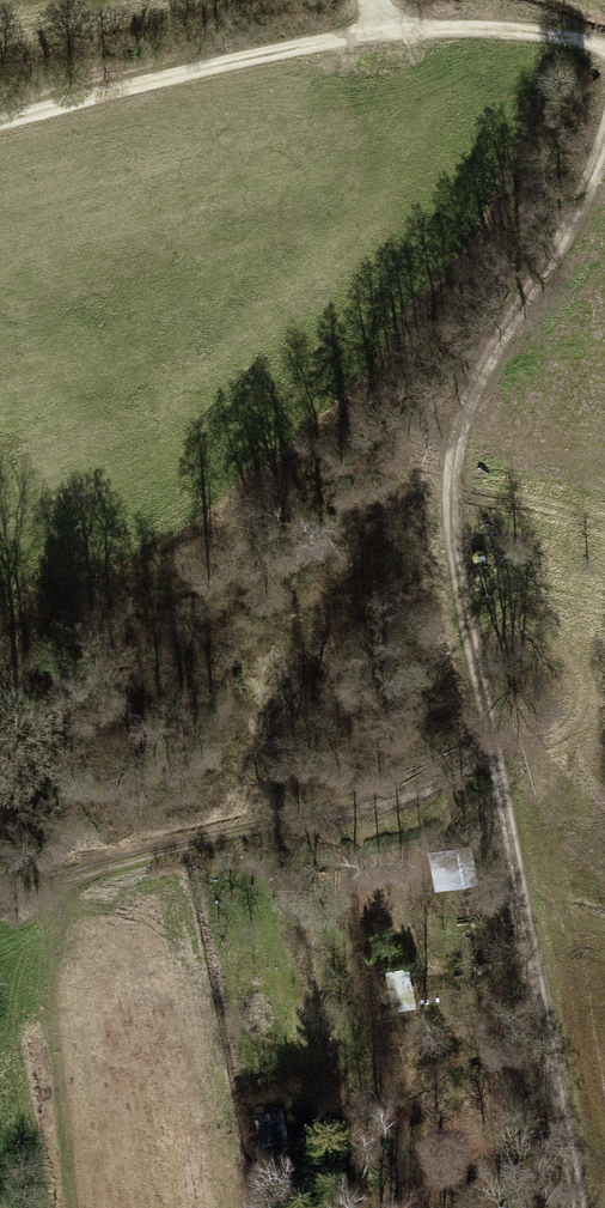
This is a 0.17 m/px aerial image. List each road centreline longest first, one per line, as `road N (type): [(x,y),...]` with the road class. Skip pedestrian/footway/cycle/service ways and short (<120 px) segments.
road 1 (track): [(604,181),(571,261),(475,418),(462,454),(460,500),(474,648),(581,1207)]
road 2 (track): [(501,763),(0,888)]
road 3 (track): [(383,30),(0,122)]
road 4 (track): [(604,46),(490,29),(383,30)]

